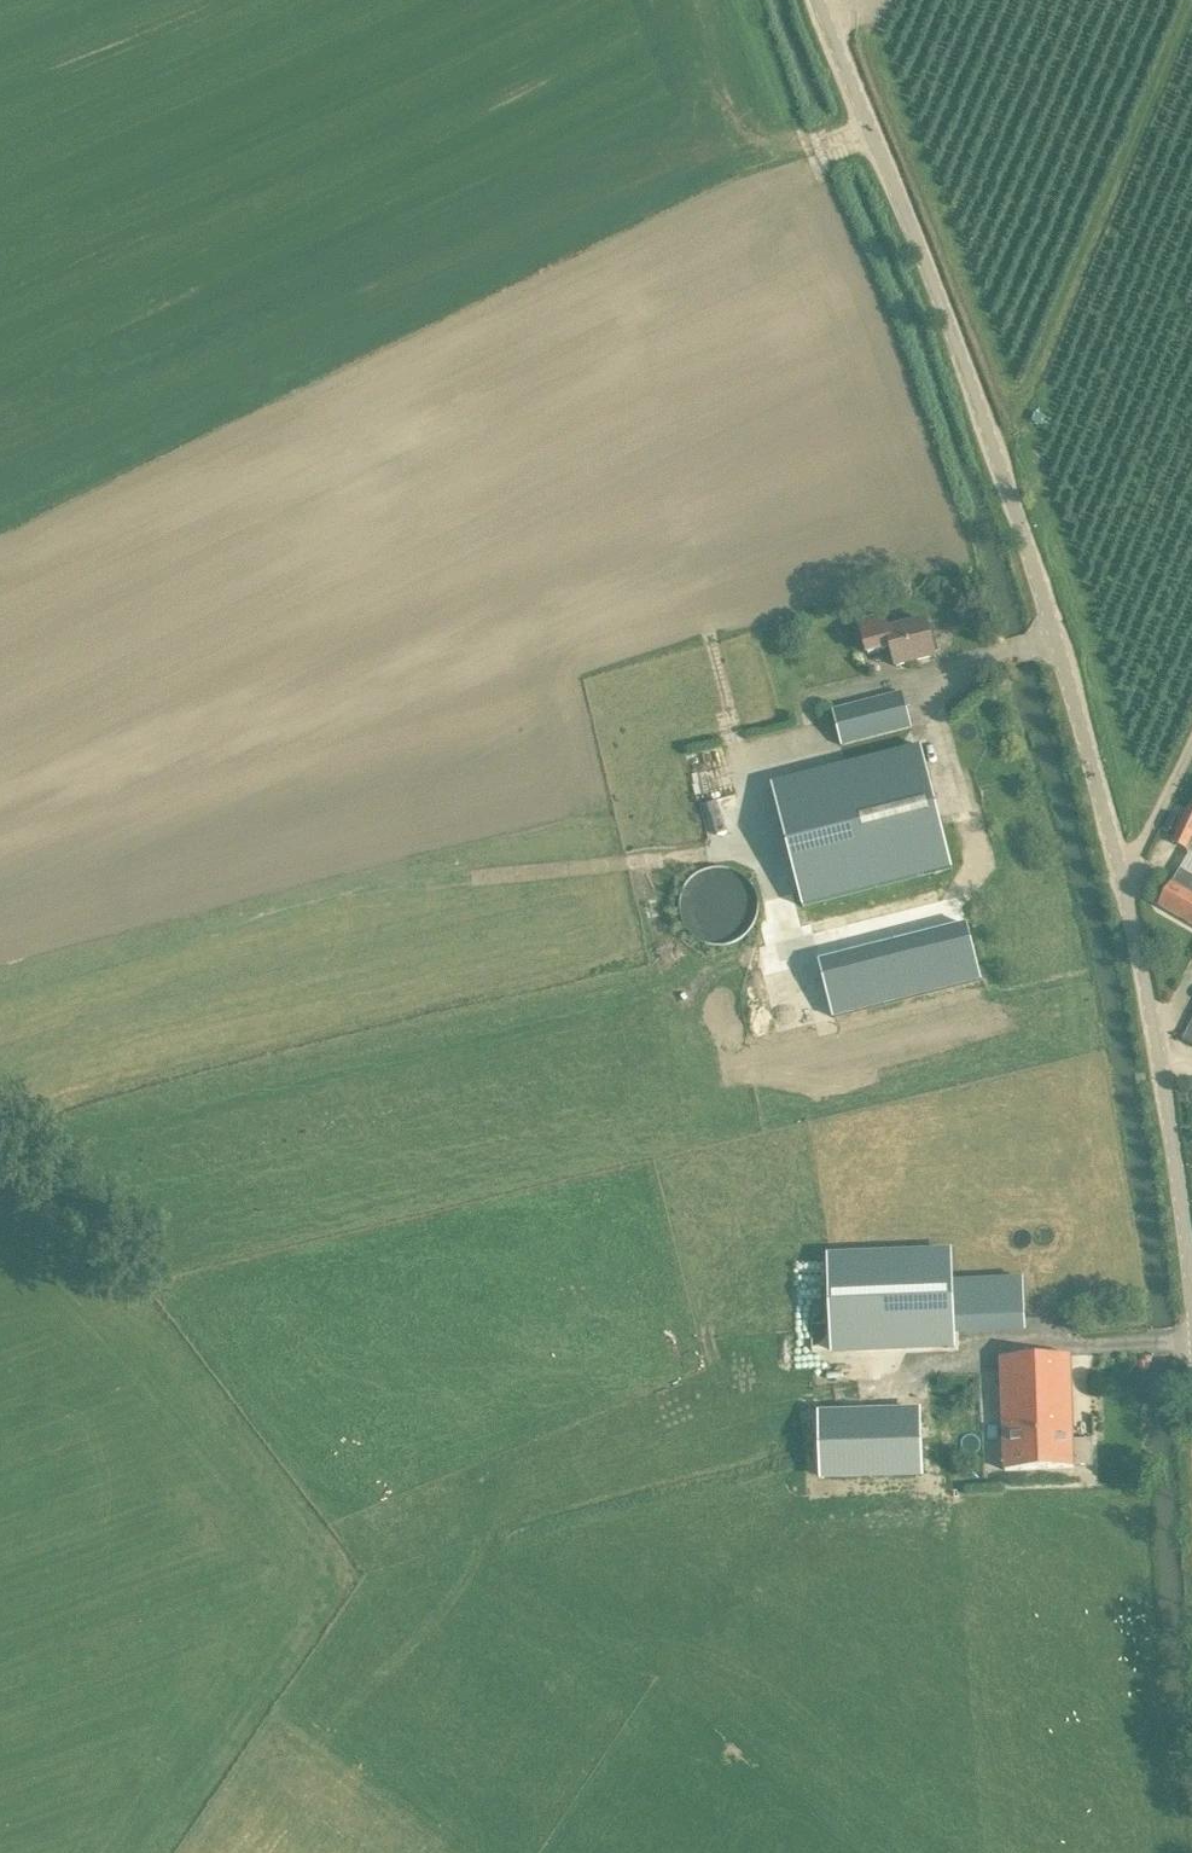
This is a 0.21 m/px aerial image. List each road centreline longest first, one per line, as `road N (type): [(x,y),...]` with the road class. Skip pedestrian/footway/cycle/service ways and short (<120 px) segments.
road 1 (unclassified): [(1191,1302),(1154,1025),(1121,869),(1037,567),(821,0)]

